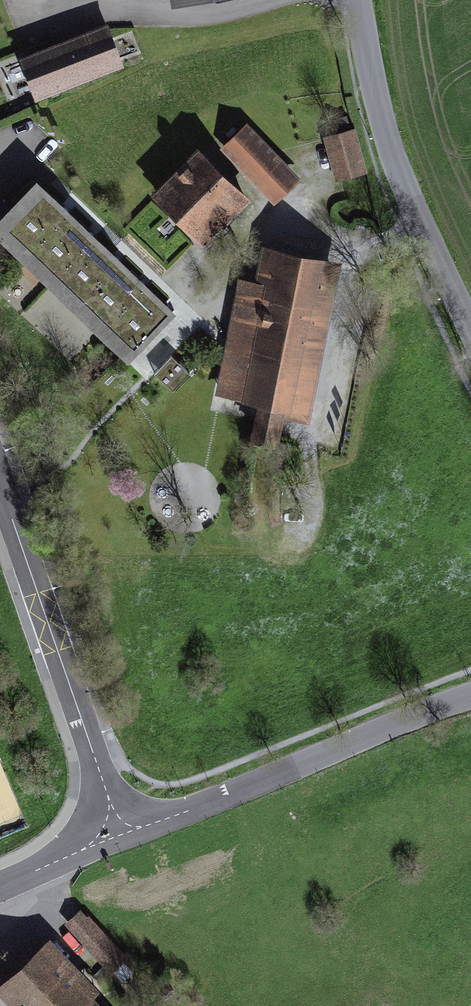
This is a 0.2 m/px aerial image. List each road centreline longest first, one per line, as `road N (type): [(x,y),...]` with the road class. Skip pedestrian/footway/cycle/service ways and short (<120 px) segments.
road 1 (unclassified): [(470,697),(121,835)]
road 2 (residential): [(0,487),(121,835)]
road 3 (unclassified): [(358,0),(399,180),(470,333)]
road 4 (residential): [(121,835),(0,887)]

